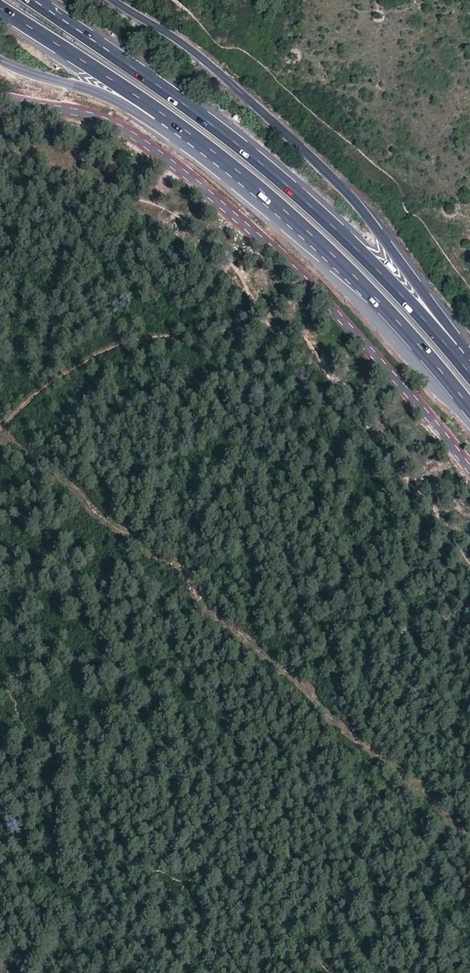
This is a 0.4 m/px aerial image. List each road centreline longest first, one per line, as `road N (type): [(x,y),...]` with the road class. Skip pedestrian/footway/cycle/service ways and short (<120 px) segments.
road 1 (residential): [(469,471),(347,323),(166,156),(108,127),(0,93)]
road 2 (primary): [(469,374),(315,208),(237,144),(32,0)]
road 3 (tertiary): [(469,353),(363,208),(211,66),(112,0)]
road 4 (primary): [(162,115),(386,310),(469,409)]
road 5 (track): [(347,323),(130,341),(62,374),(0,429)]
road 6 (primary): [(0,9),(162,115)]
road 7 (primary): [(0,58),(162,115)]

